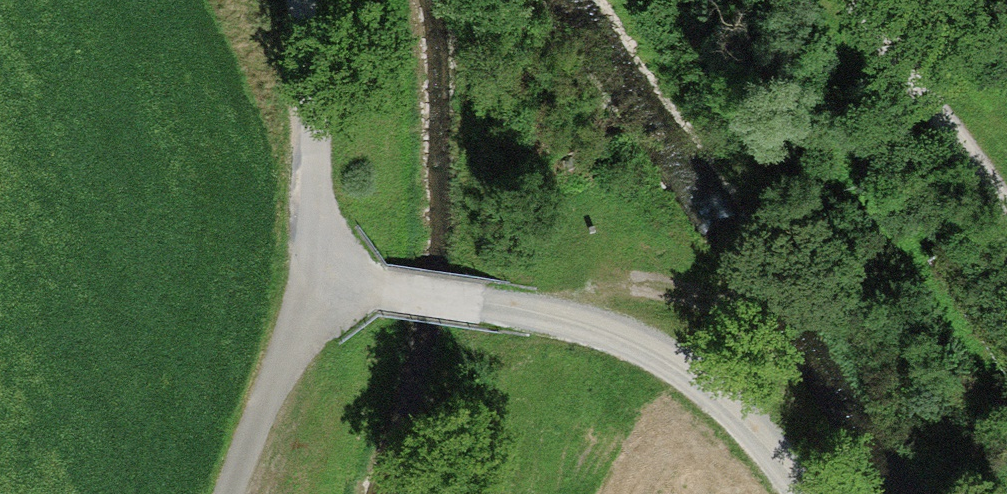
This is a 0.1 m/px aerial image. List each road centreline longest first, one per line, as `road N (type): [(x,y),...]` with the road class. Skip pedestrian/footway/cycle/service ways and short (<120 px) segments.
road 1 (track): [(809,493),(788,464),(671,352),(485,303),(309,275)]
road 2 (track): [(227,493),(309,275),(316,140),(299,0)]
road 3 (track): [(861,0),(1006,213)]

